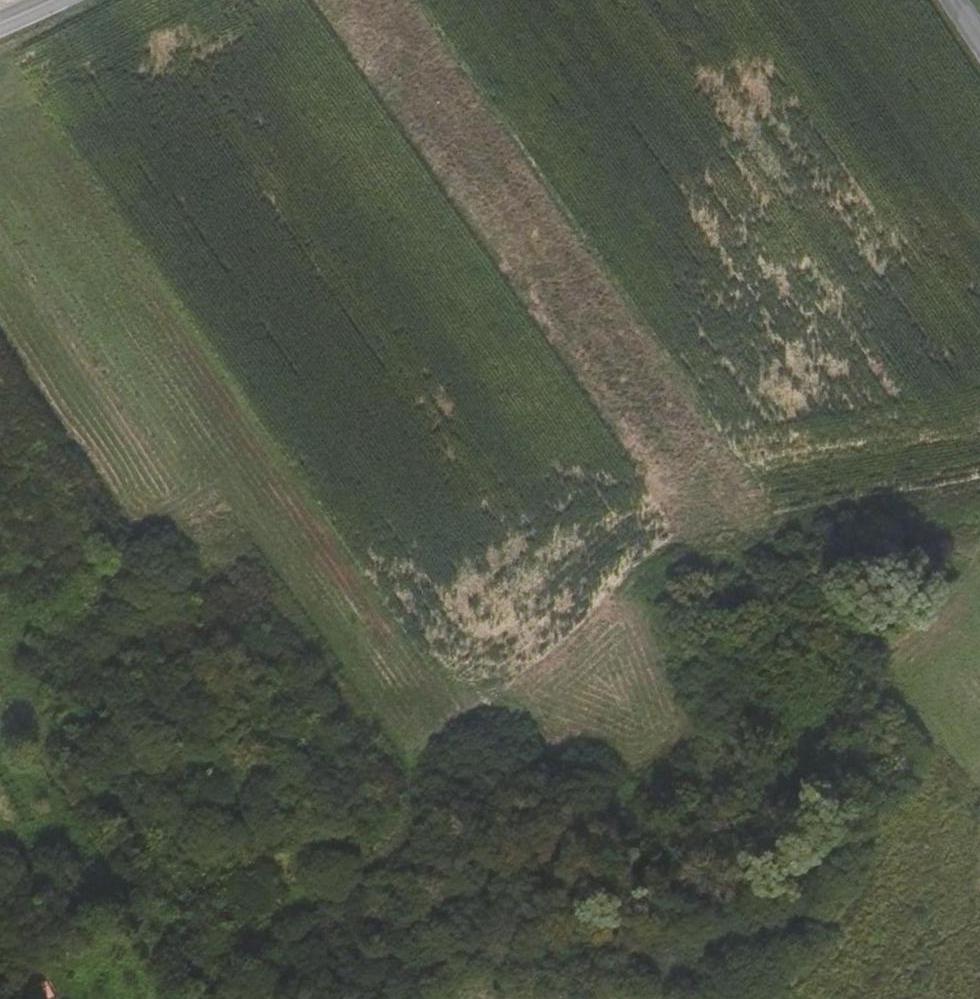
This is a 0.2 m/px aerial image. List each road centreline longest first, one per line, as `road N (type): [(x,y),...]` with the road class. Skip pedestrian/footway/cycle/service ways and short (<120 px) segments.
road 1 (track): [(979,494),(666,563)]

